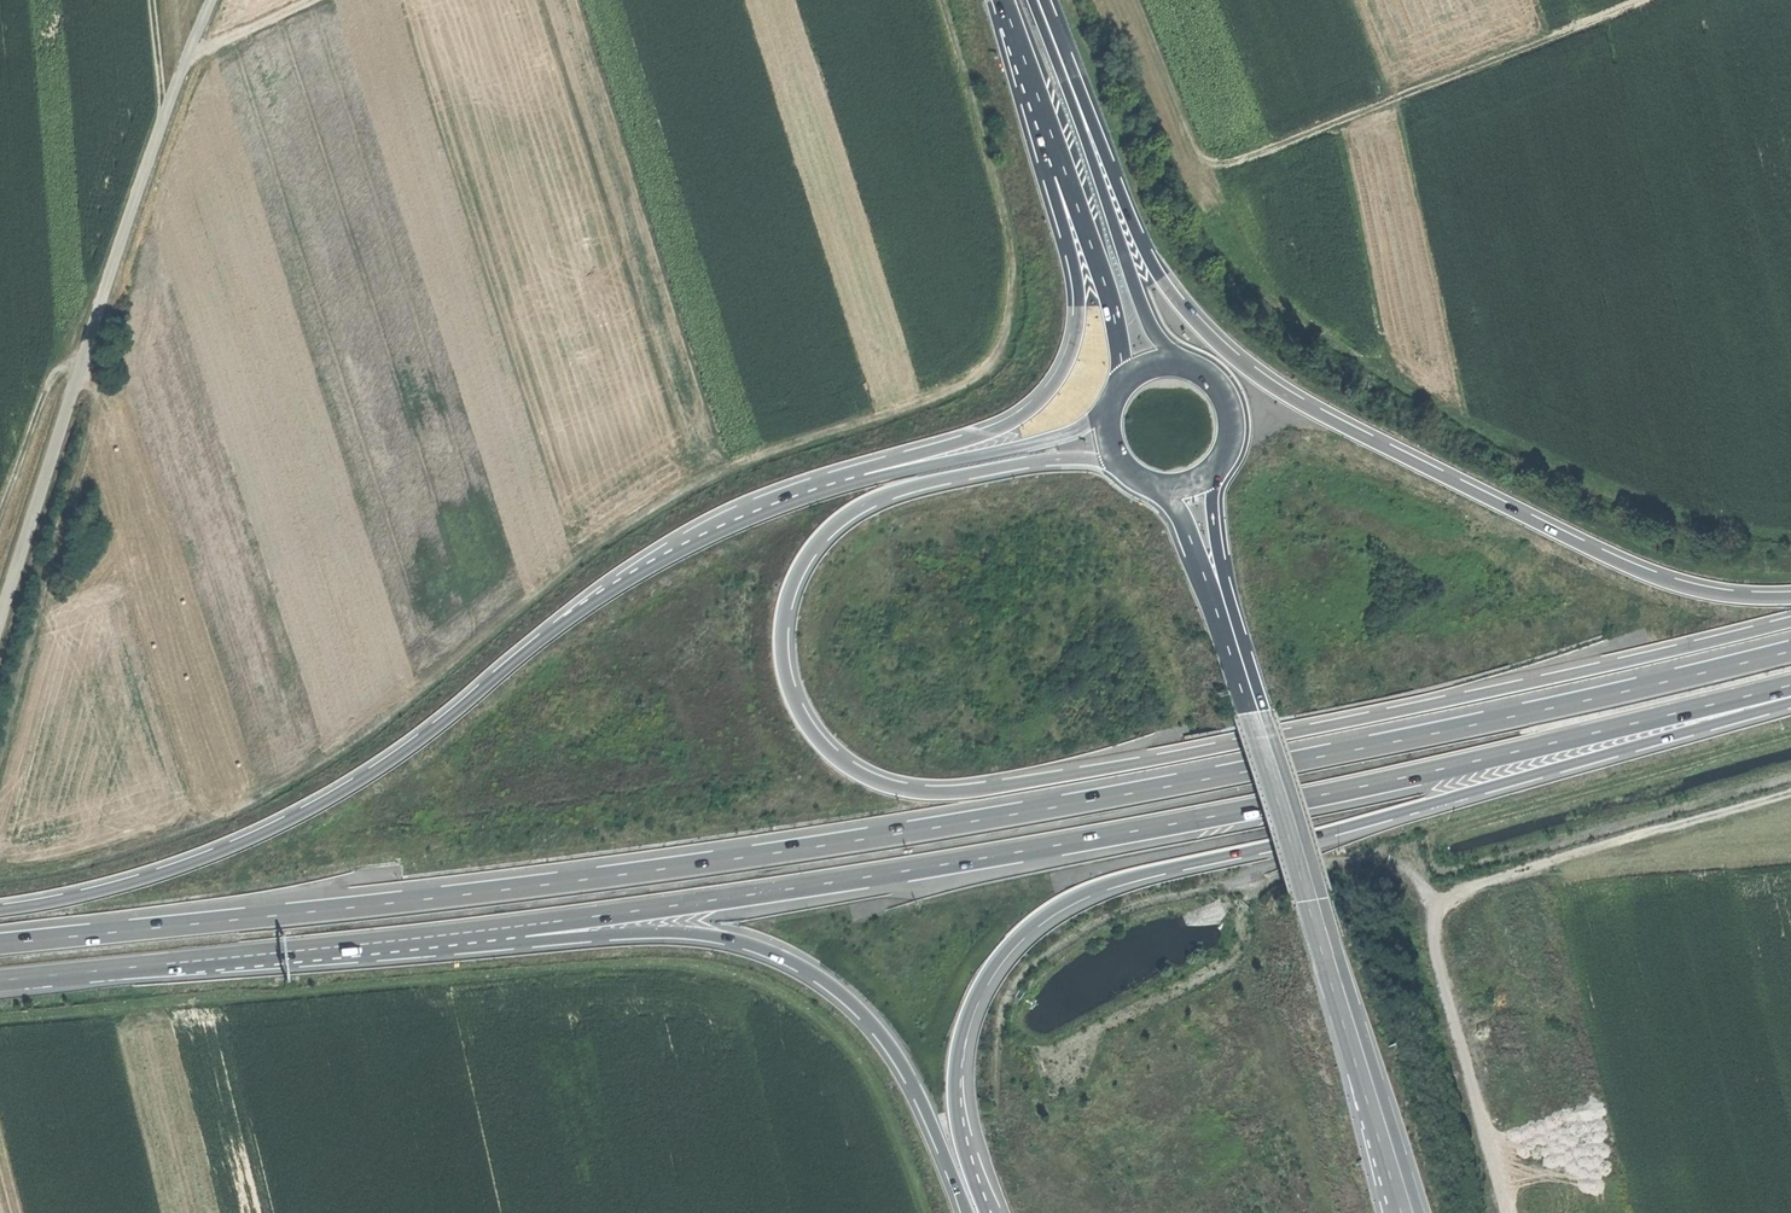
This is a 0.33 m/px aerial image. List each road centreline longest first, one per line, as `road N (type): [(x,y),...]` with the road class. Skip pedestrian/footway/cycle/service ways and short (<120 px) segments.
road 1 (trunk): [(1790,651),(1396,742),(860,840),(506,890),(0,943)]
road 2 (trunk): [(1790,623),(1379,715),(999,788),(902,789),(828,752),(789,690),(781,645),(801,563),(836,523),(891,493),(968,474),(1049,460),(1125,463)]
road 3 (trunk): [(285,952),(672,905),(1020,851),(1477,761),(1790,685)]
road 4 (track): [(0,874),(56,870),(231,810),(330,755),(651,508),(718,472),(932,398),(981,373),(1006,329),(1011,231),(943,0)]
road 5 (trunk): [(985,1212),(957,1130),(957,1055),(996,958),(1059,904),(1137,874),(1790,704)]
road 6 (trunk): [(1790,594),(1702,591),(1623,565),(1289,393),(1194,322),(1128,216),(1044,0)]
road 7 (trunk): [(285,952),(682,932),(777,953),(845,994),(887,1043),(967,1212)]
road 8 (trunk): [(704,540),(548,633),(429,732),(294,818),(149,878),(0,910)]
road 9 (trunk): [(1419,1212),(1222,571),(1211,508),(1218,460)]
road 10 (trunk): [(1020,49),(1076,280),(1077,326),(1049,389),(1018,420),(811,486),(704,540)]
road 11 (track): [(1513,1212),(1432,899),(1790,791)]
road 12 (track): [(0,625),(164,124),(214,0)]
road 13 (trunk): [(1155,480),(1175,505),(1205,577),(1367,1100)]
road 14 (track): [(1139,0),(1213,157),(1243,156),(1645,0)]
road 15 (trunk): [(1109,408),(1073,432),(813,496),(704,540)]
road 16 (track): [(89,359),(108,393),(110,427),(0,762)]
road 17 (trunk): [(1190,361),(1162,339),(1141,304),(1031,0)]
road 18 (trunk): [(1020,49),(1103,279),(1121,365),(1116,390)]
road 19 (trunk): [(0,981),(285,952)]
road 20 (track): [(187,58),(320,0)]
road 21 (track): [(151,0),(164,124)]
road 22 (trunk): [(1218,460),(1229,443),(1231,403),(1208,370),(1190,361)]

